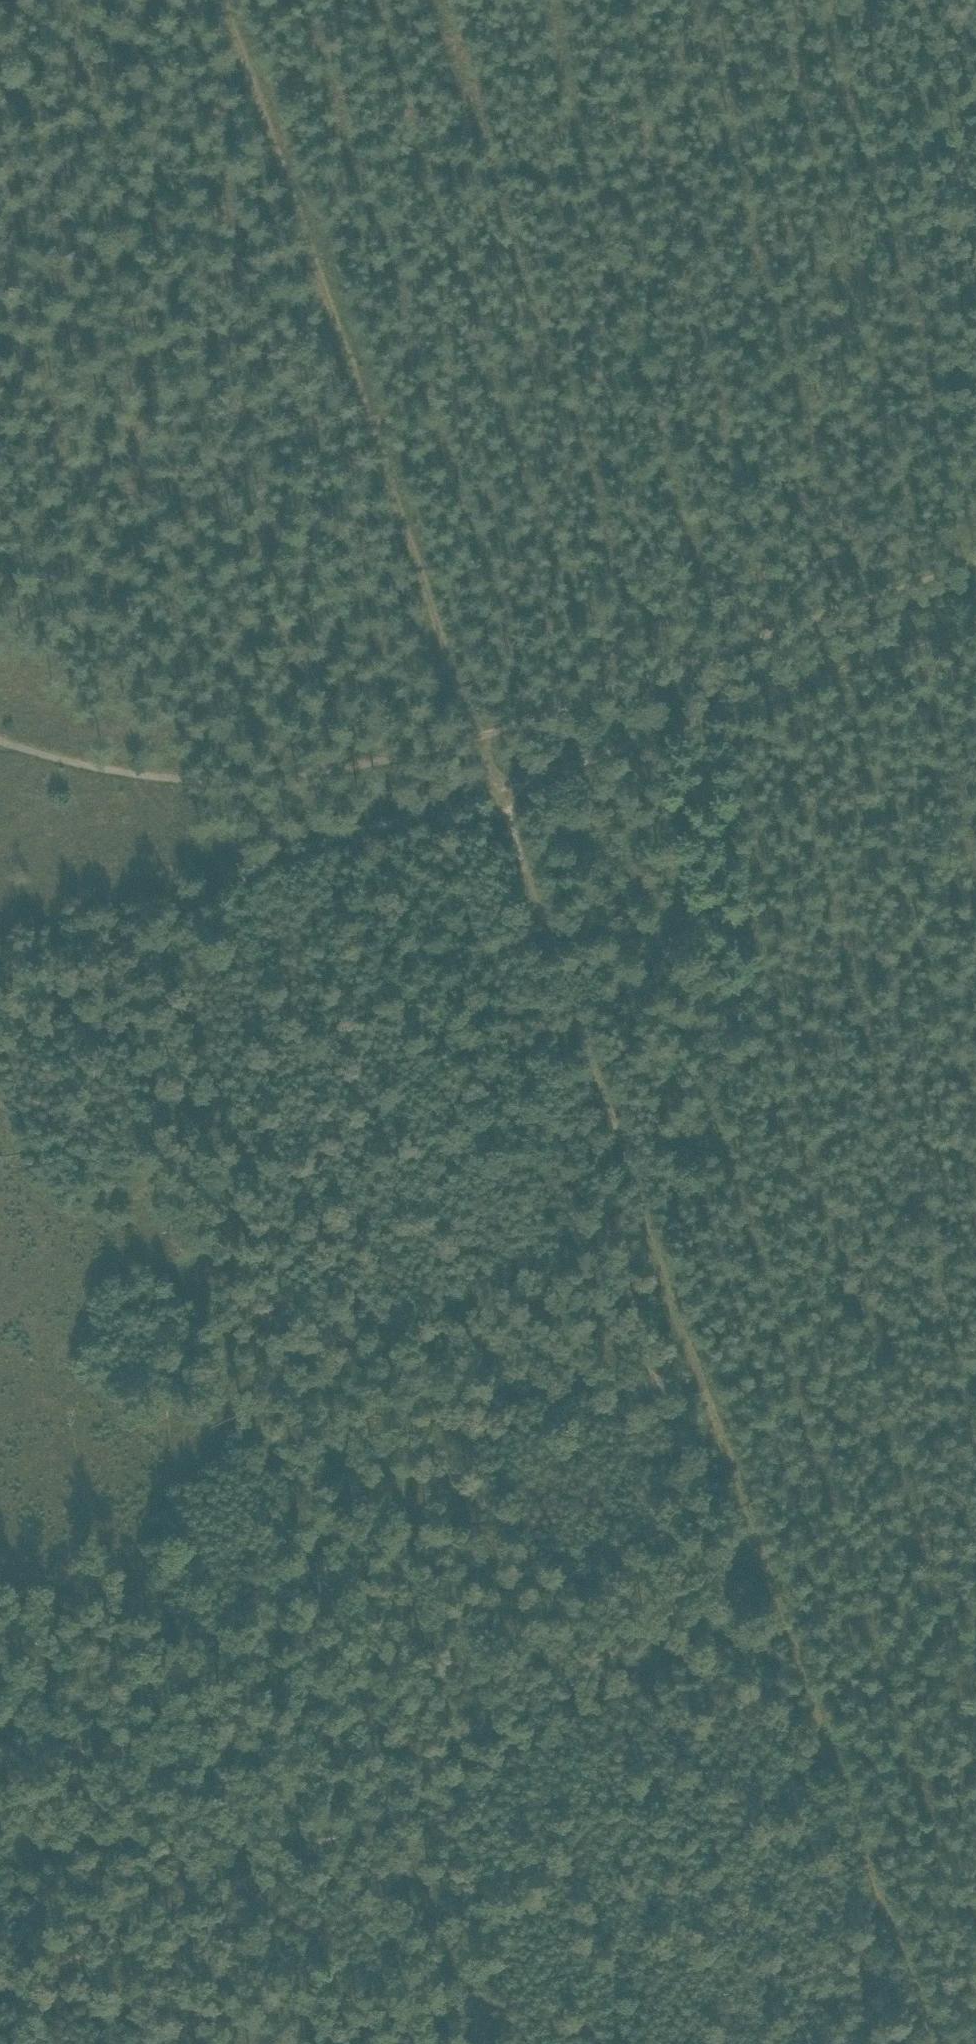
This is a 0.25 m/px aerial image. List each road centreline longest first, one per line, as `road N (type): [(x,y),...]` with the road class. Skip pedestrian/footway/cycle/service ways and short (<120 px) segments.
road 1 (track): [(939,2043),(787,1628),(680,1291),(540,900)]
road 2 (track): [(226,0),(501,789)]
road 3 (track): [(520,1752),(0,1991)]
road 4 (track): [(501,789),(0,966)]
road 5 (track): [(975,623),(501,789)]

